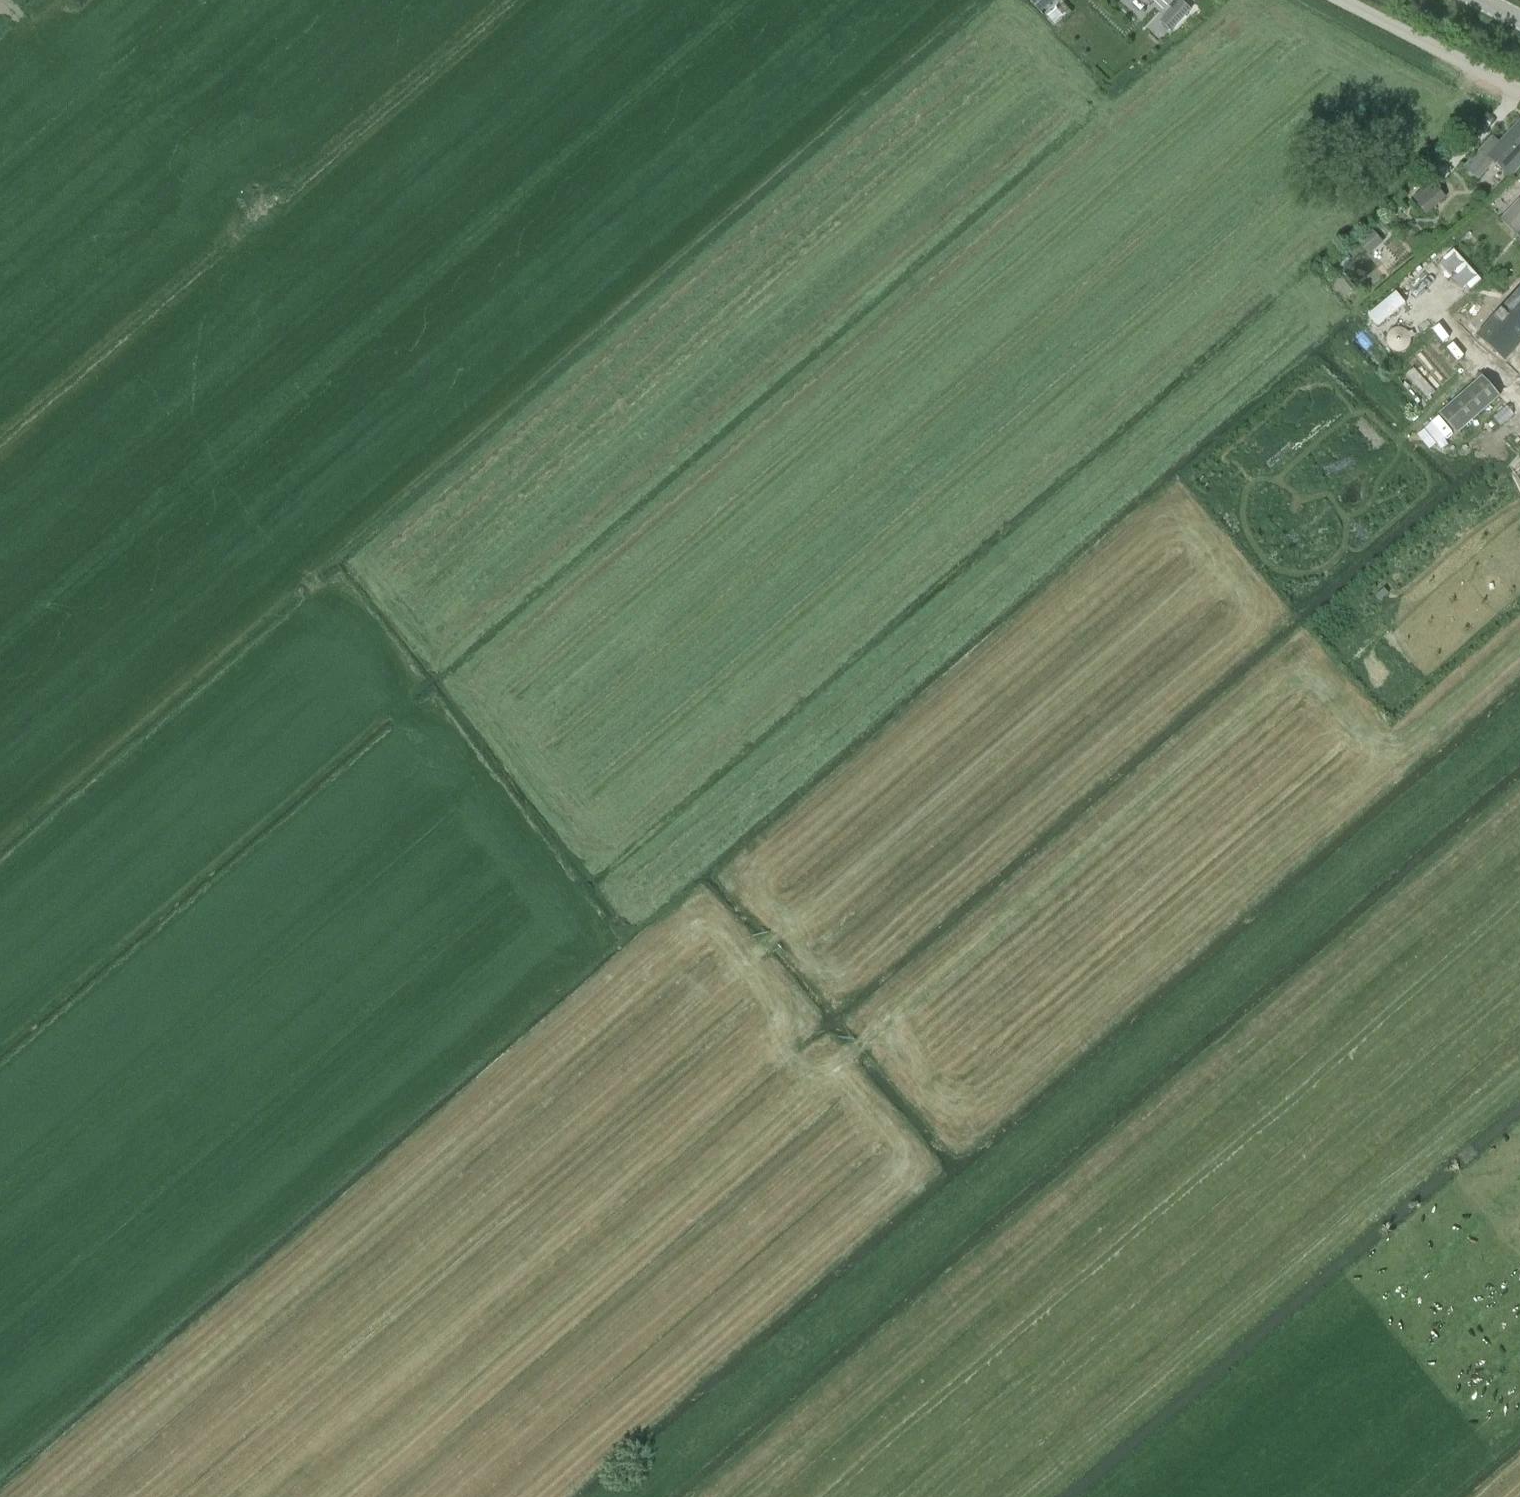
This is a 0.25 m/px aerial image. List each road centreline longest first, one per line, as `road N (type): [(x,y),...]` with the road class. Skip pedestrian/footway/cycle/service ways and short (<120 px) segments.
road 1 (unclassified): [(1519,91),(1336,0)]

